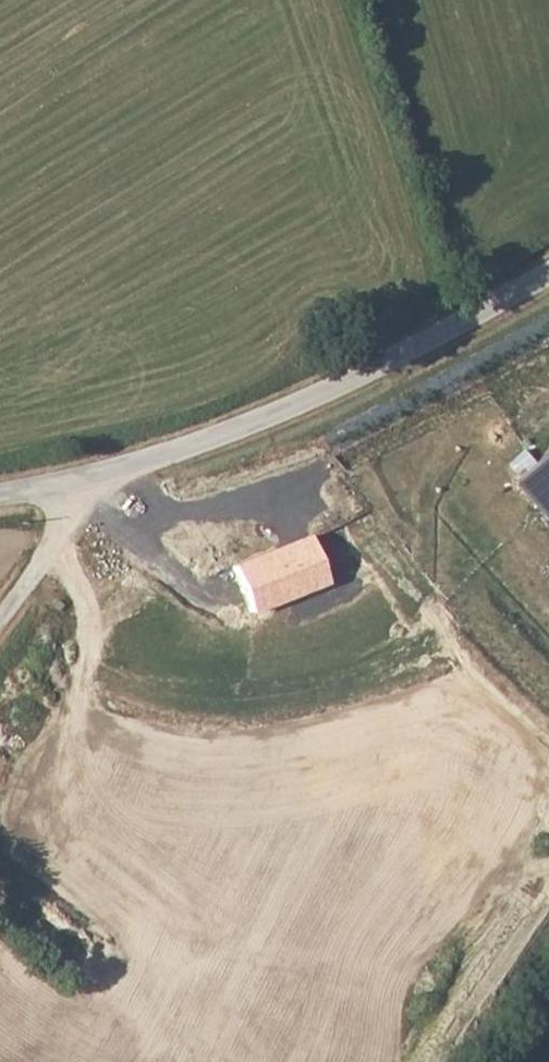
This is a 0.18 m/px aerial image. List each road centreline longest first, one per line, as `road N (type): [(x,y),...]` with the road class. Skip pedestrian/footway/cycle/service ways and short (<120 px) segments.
road 1 (residential): [(548,270),(320,396),(81,478)]
road 2 (unclassified): [(0,621),(72,524),(81,478)]

